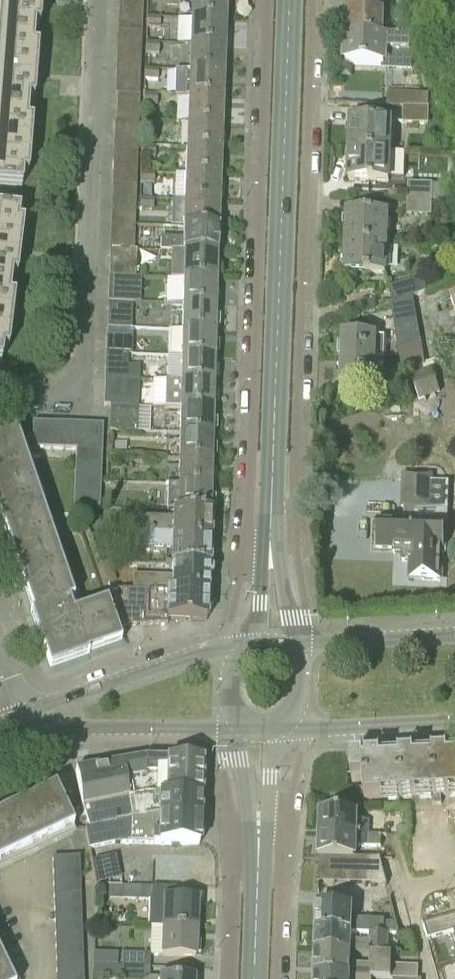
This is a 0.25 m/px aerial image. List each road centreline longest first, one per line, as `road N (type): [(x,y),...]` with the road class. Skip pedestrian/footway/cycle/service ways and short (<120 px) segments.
road 1 (residential): [(271,566),(299,542),(317,0)]
road 2 (residential): [(262,0),(242,538),(271,566)]
road 3 (tertiary): [(271,566),(290,0)]
road 4 (residential): [(0,394),(62,392),(80,372),(94,0)]
road 5 (tertiary): [(241,658),(180,661),(30,722)]
road 6 (tertiary): [(30,722),(207,725),(236,713)]
road 7 (residential): [(284,978),(289,837),(259,807)]
road 8 (residential): [(259,807),(230,836),(225,978)]
road 9 (tertiary): [(253,978),(259,807)]
road 10 (tertiary): [(454,633),(320,641),(287,656)]
road 11 (tertiary): [(295,712),(328,726),(454,722)]

